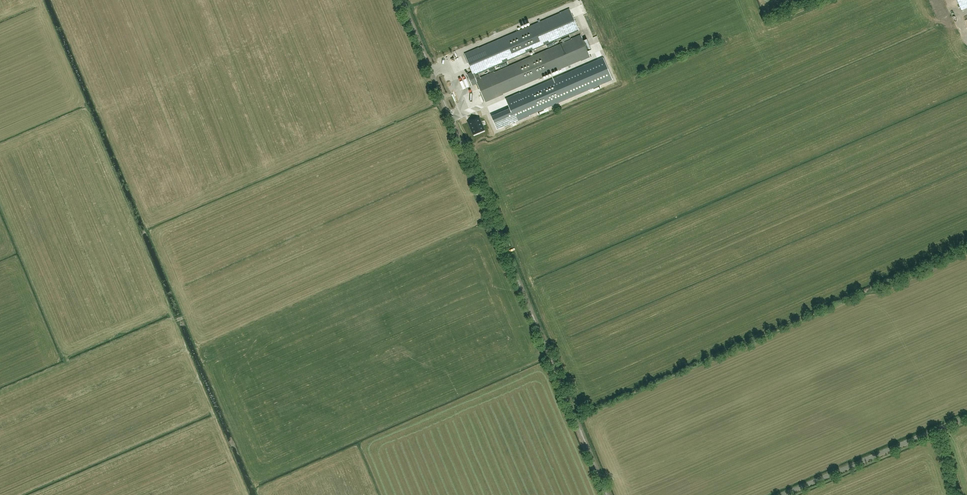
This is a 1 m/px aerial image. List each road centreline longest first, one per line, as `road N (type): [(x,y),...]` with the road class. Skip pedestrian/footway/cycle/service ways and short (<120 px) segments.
road 1 (unclassified): [(608,494),(403,0)]
road 2 (unclassified): [(784,494),(966,416)]

